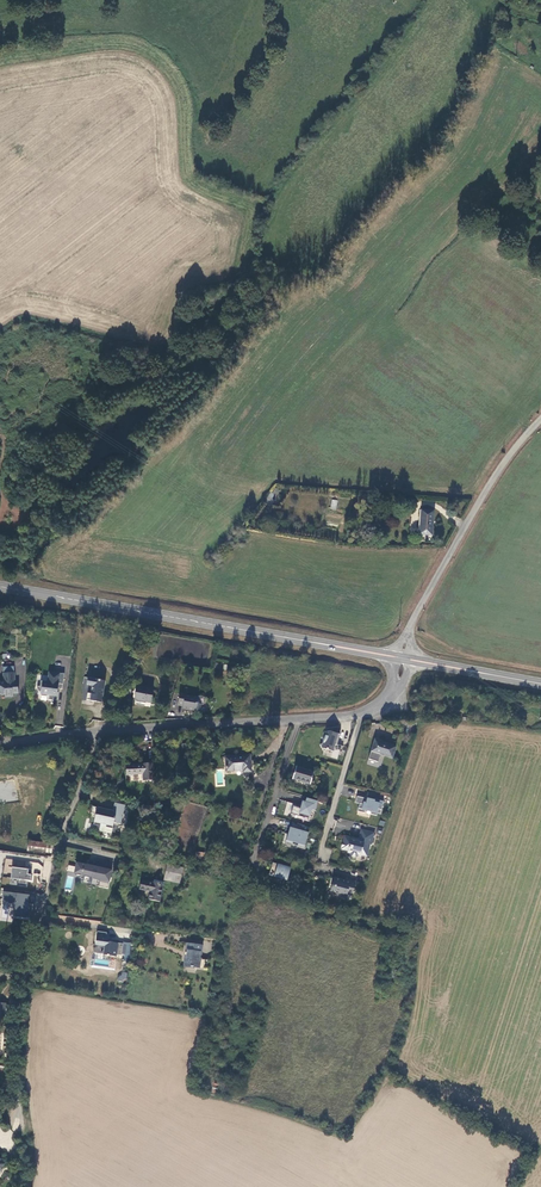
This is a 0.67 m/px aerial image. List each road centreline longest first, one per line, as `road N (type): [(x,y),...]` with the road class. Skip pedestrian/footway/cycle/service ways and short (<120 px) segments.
road 1 (residential): [(398,1088),(442,910),(540,793)]
road 2 (primary): [(309,641),(0,587)]
road 3 (tertiary): [(95,733),(359,714)]
road 4 (residential): [(41,917),(18,1033),(28,1155)]
road 5 (primary): [(540,673),(521,677),(309,641)]
road 6 (unclassified): [(540,593),(485,528),(479,509),(540,421)]
road 7 (residential): [(149,1172),(203,1071),(215,1020)]
road 8 (residential): [(284,1186),(348,1149),(398,1088)]
road 9 (residential): [(359,714),(320,857)]
road 10 (residential): [(351,1068),(385,927)]
road 11 (residential): [(281,1043),(313,908)]
road 12 (residential): [(215,1020),(244,889)]
road 13 (primary): [(412,663),(538,692)]

